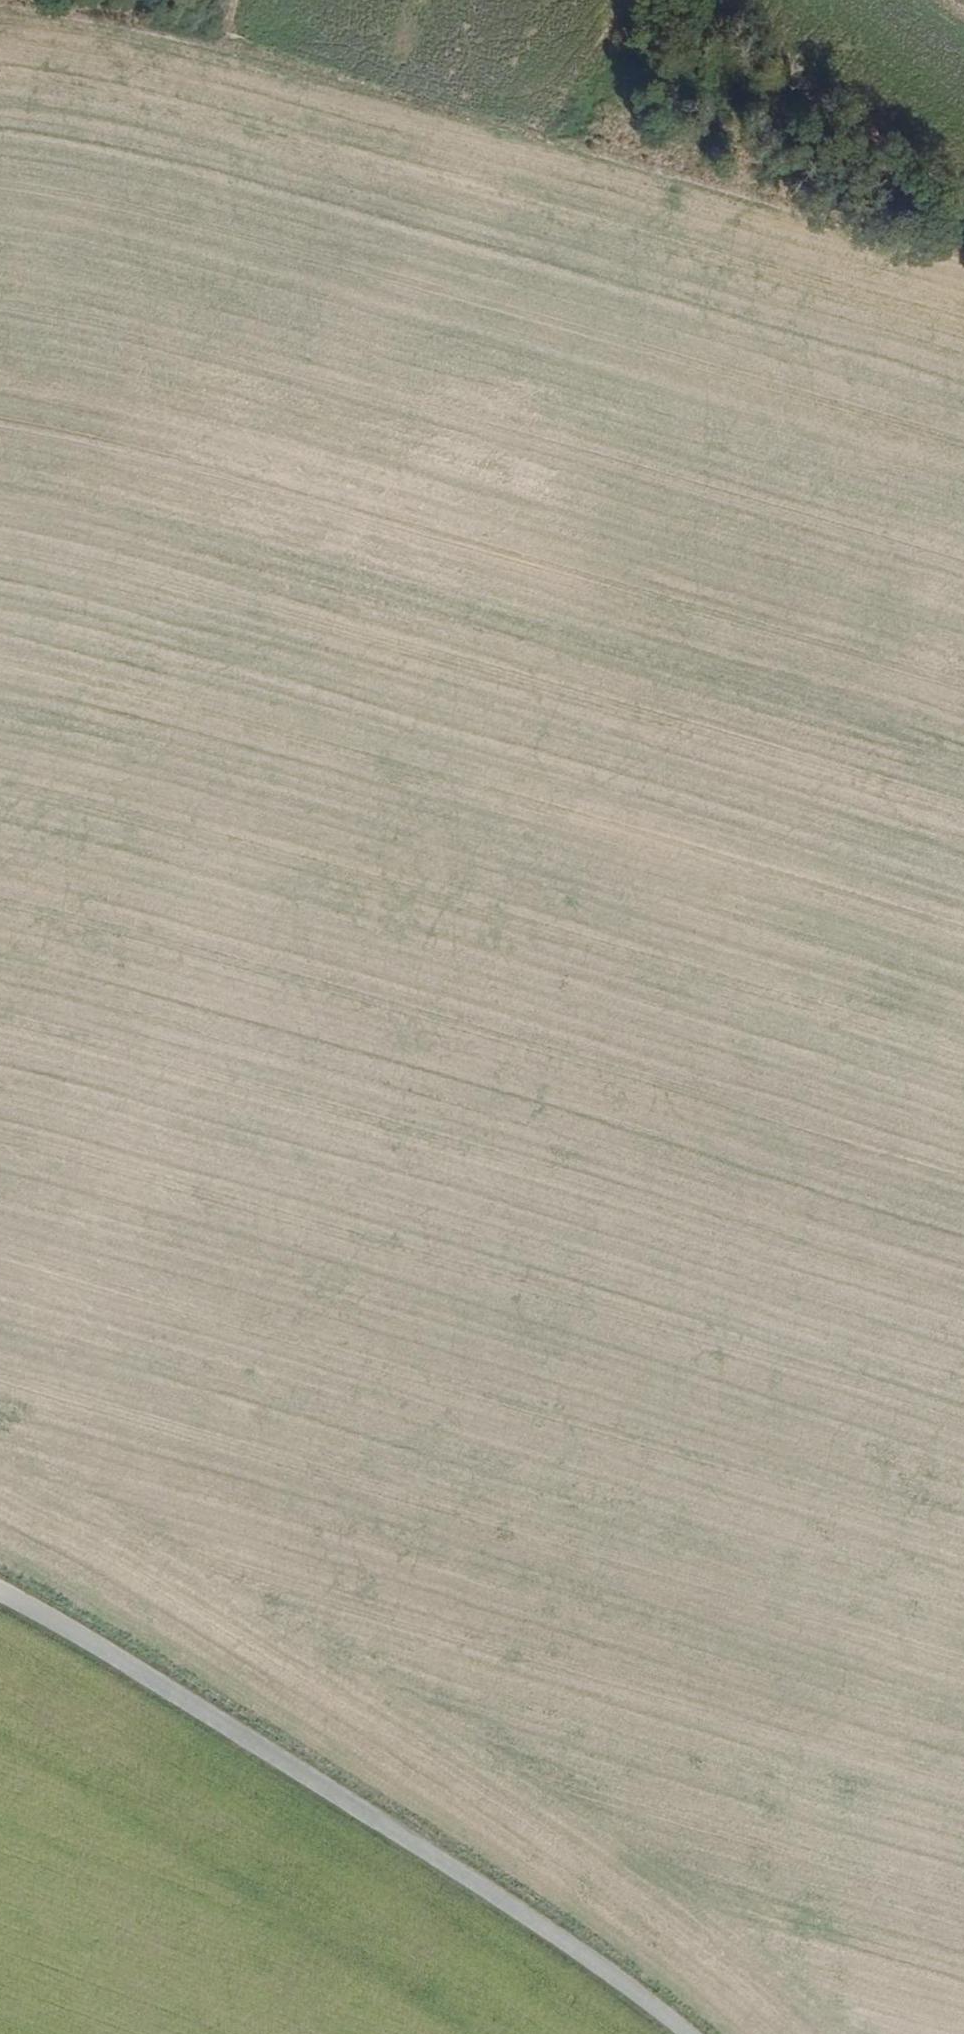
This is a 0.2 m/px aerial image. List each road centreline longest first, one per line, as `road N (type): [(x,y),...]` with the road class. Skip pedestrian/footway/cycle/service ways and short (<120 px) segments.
road 1 (tertiary): [(0,1591),(587,1954),(675,2033)]

